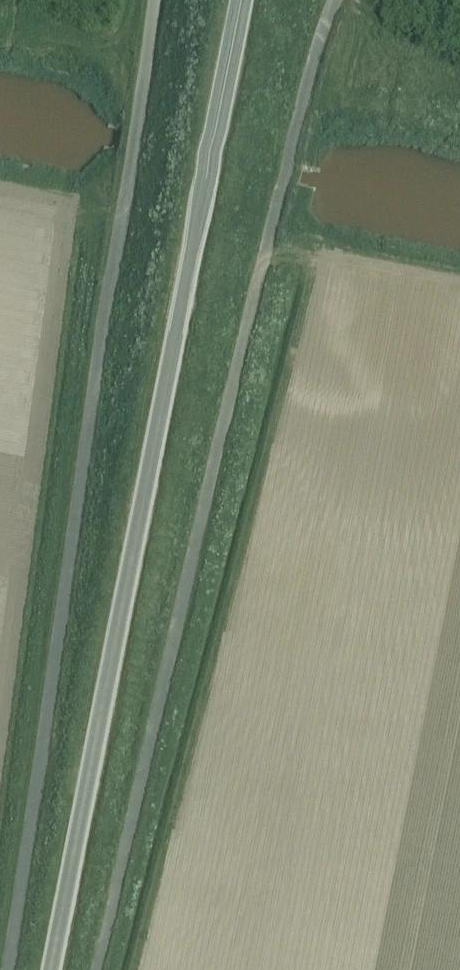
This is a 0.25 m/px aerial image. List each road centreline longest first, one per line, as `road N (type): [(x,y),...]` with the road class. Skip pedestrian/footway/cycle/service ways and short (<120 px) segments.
road 1 (unclassified): [(95,969),(256,284),(334,0)]
road 2 (unclassified): [(50,969),(240,0)]
road 3 (unclassified): [(154,0),(7,969)]

